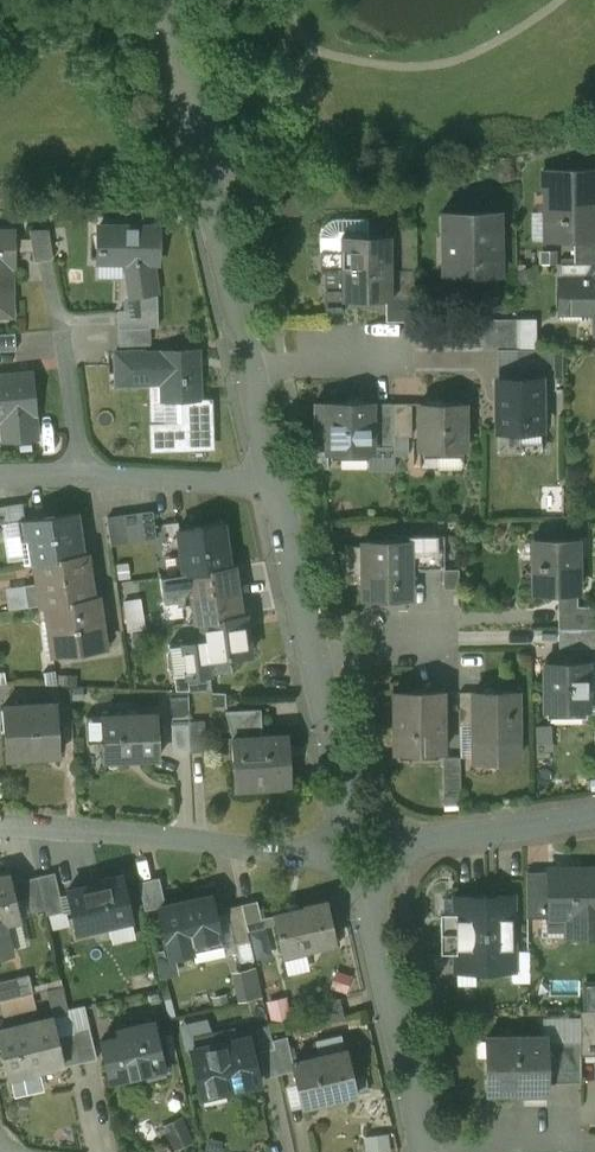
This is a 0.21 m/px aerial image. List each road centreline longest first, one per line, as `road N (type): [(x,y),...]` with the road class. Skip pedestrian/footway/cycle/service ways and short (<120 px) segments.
road 1 (residential): [(273,480),(163,0)]
road 2 (residential): [(367,852),(0,825)]
road 3 (residential): [(432,1151),(367,852)]
road 4 (residential): [(367,852),(594,813)]
road 5 (residential): [(367,852),(313,655)]
road 6 (residential): [(87,472),(273,480)]
road 7 (residential): [(313,655),(273,480)]
road 8 (residential): [(87,472),(66,329)]
road 9 (residential): [(313,655),(448,654)]
road 10 (residential): [(432,1151),(556,1150)]

